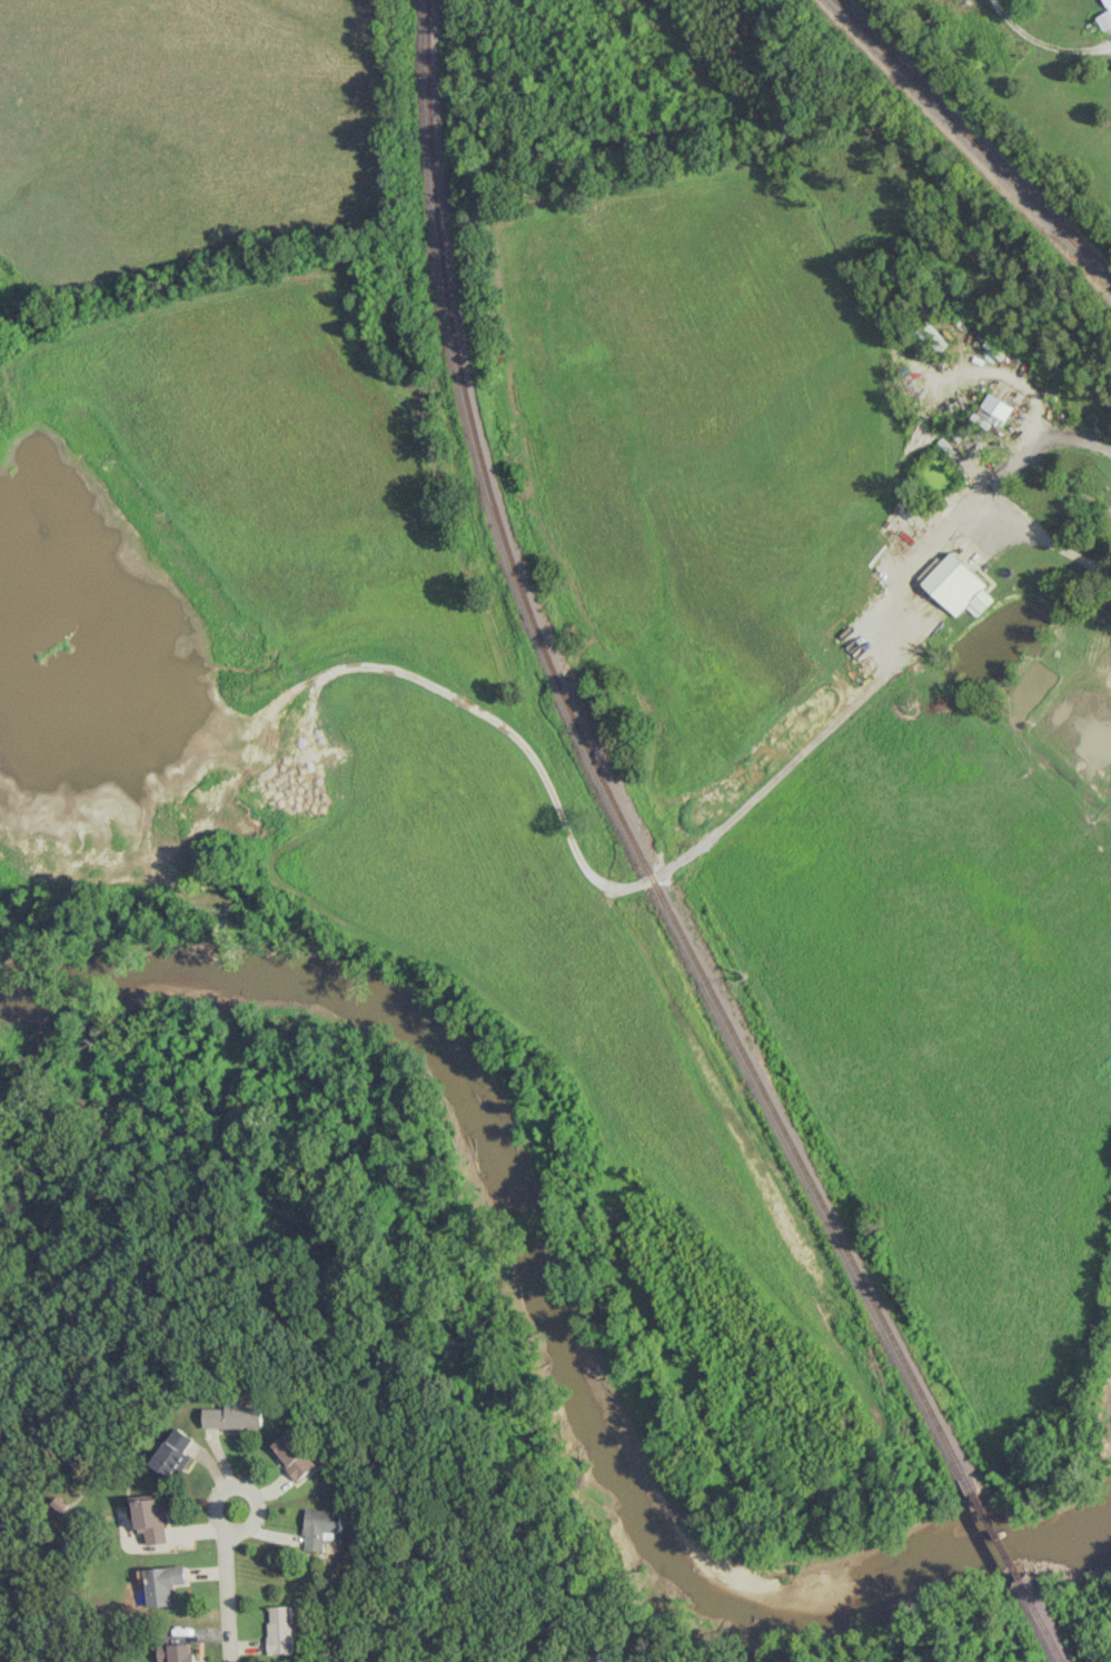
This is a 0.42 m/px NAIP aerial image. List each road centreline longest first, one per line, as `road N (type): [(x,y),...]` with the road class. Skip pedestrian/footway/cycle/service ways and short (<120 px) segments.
road 1 (residential): [(230,1661),(224,1531)]
road 2 (residential): [(224,1531),(241,1533),(255,1520),(245,1495),(219,1498),(214,1516),(224,1531)]

